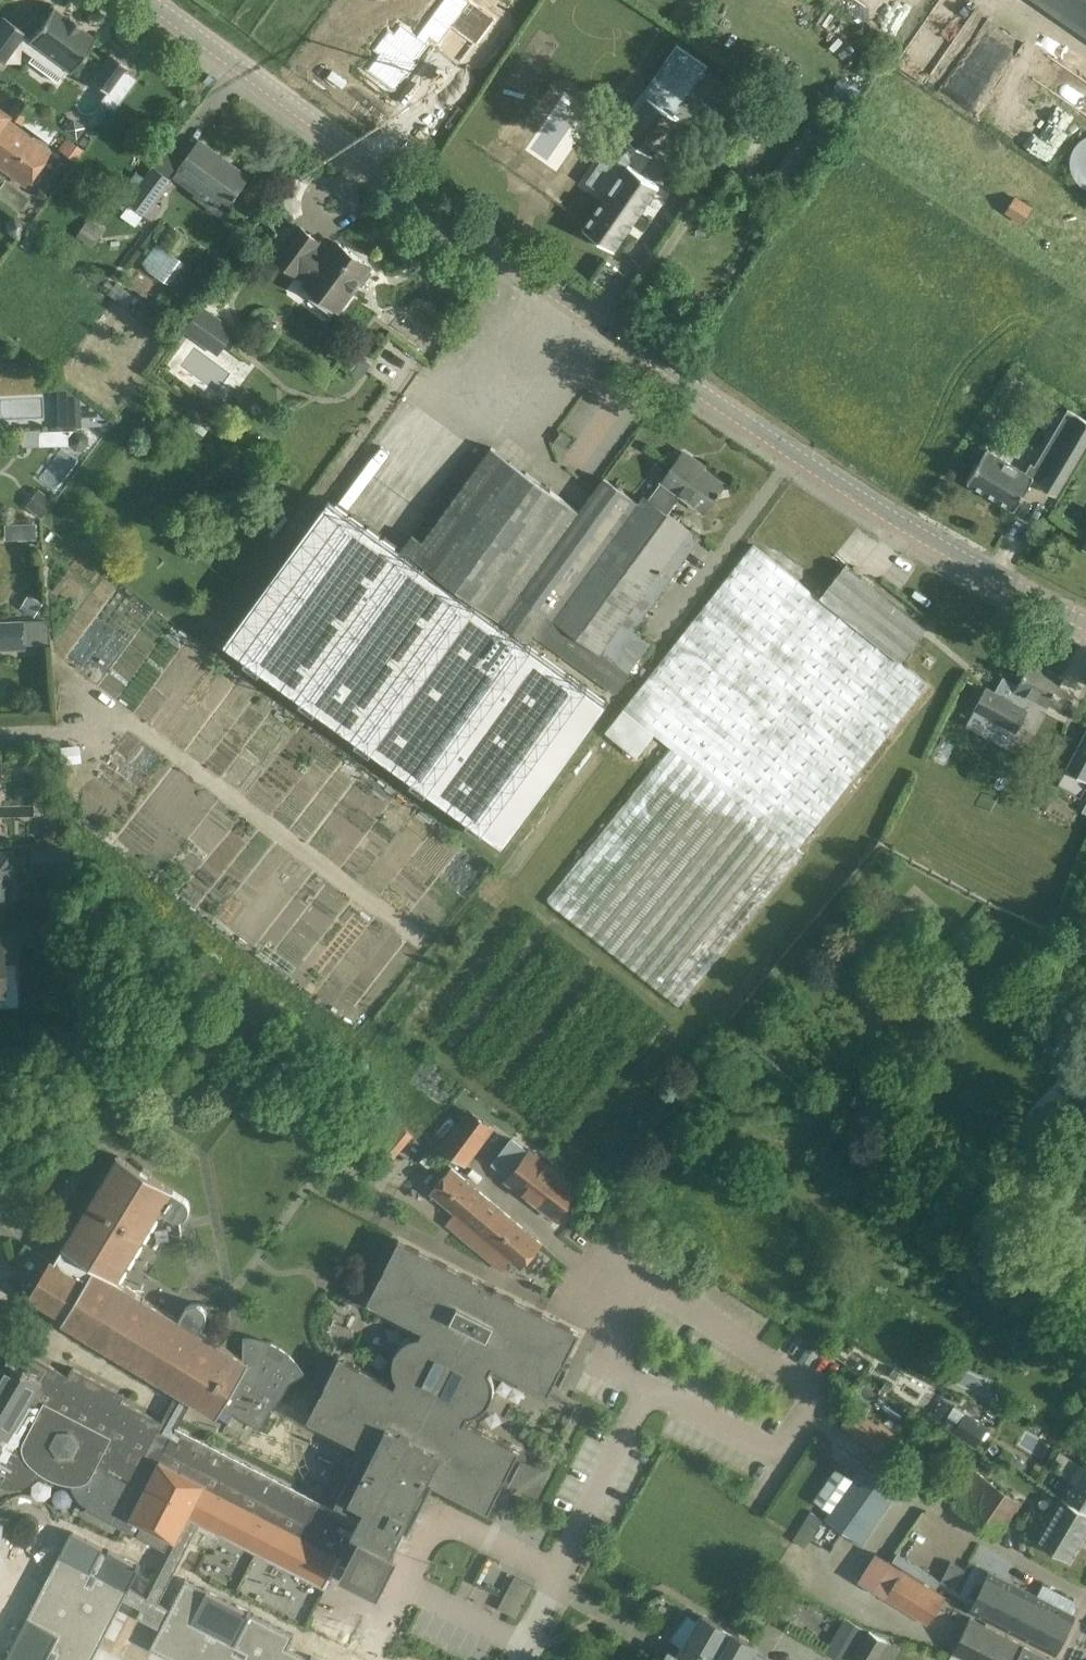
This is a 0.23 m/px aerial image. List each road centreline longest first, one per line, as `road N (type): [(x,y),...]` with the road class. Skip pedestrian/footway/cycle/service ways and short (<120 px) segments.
road 1 (tertiary): [(1085,623),(890,516),(686,382),(151,0)]
road 2 (residential): [(879,1532),(911,1482),(1085,1592)]
road 3 (track): [(806,1413),(911,1482)]

